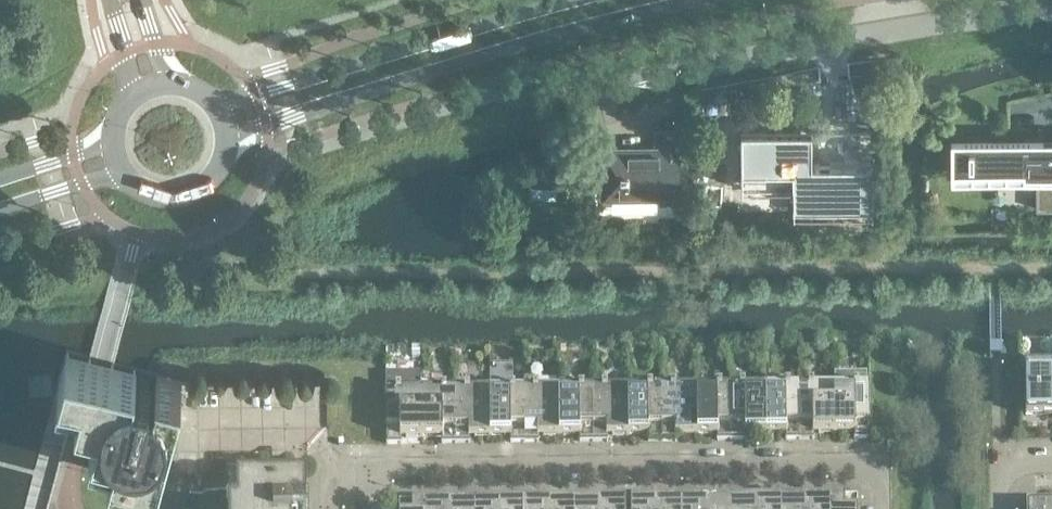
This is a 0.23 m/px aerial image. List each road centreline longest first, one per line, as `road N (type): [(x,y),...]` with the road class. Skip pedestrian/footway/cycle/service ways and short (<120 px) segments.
road 1 (residential): [(351,481),(378,473),(880,464),(881,508)]
road 2 (secondary): [(226,154),(272,126),(491,52),(708,0)]
road 3 (secondary): [(580,0),(257,97),(212,103)]
road 4 (residential): [(592,95),(900,35)]
road 5 (residential): [(900,35),(1051,12)]
road 6 (secondary): [(0,209),(129,176)]
road 7 (secondary): [(117,132),(0,179)]
road 8 (secondary): [(129,176),(158,195),(193,192),(226,154)]

